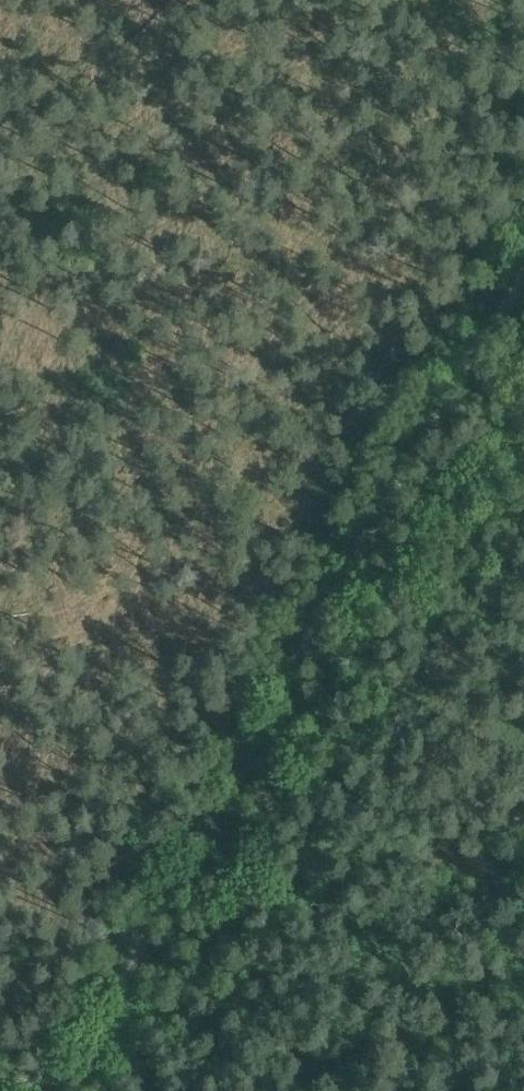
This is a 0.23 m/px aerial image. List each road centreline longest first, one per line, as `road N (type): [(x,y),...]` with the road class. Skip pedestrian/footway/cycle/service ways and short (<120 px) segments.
road 1 (track): [(40,1090),(523,305)]

